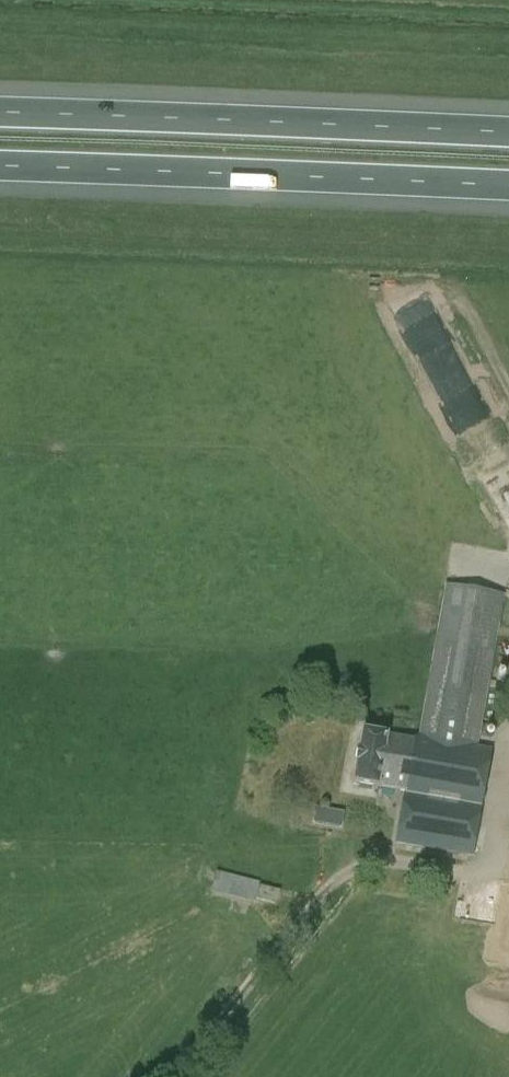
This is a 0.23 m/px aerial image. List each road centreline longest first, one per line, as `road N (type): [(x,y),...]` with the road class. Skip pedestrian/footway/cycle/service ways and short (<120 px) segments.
road 1 (motorway): [(508,133),(0,113)]
road 2 (motorway): [(0,166),(508,185)]

